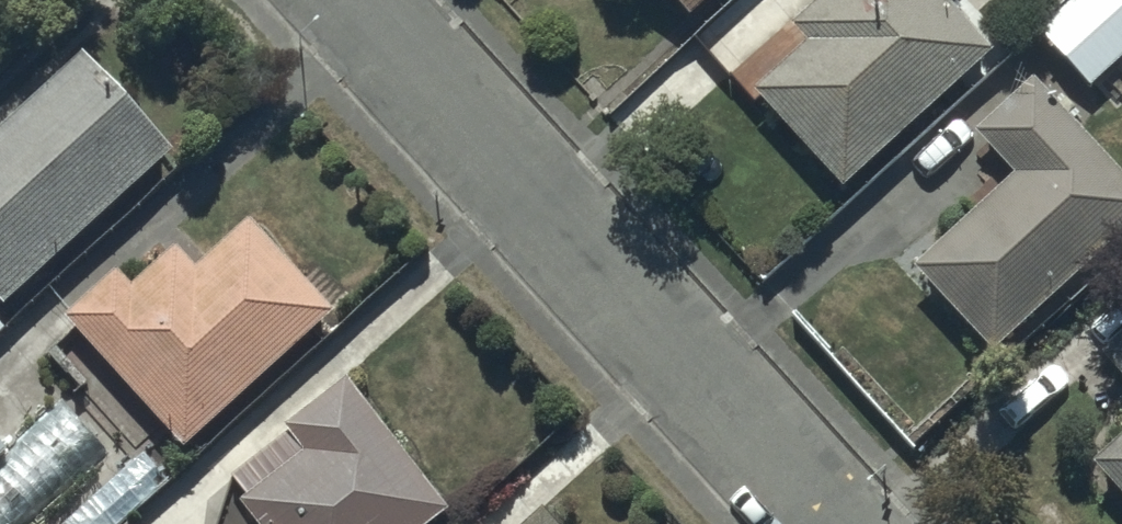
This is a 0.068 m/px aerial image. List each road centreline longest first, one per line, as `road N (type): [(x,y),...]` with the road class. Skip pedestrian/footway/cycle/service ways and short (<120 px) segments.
road 1 (residential): [(833,523),(352,0)]

